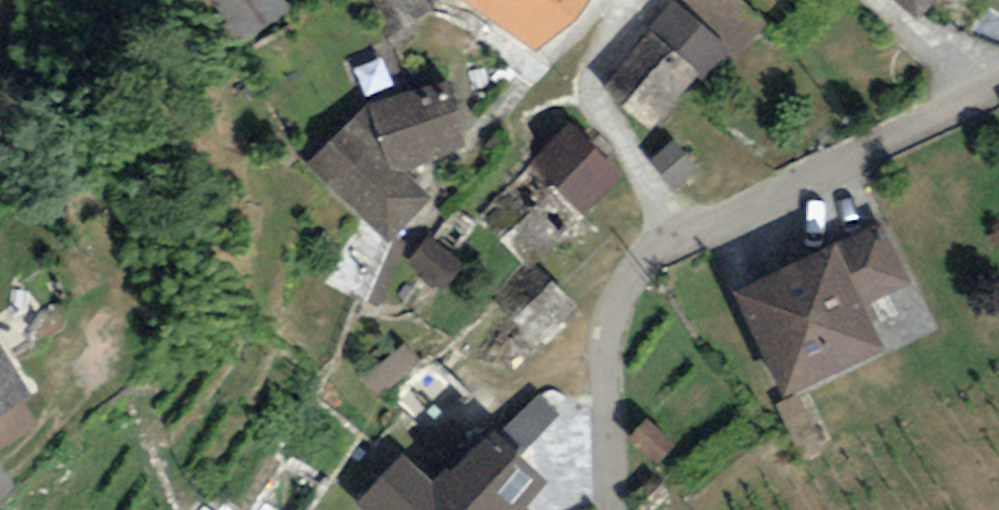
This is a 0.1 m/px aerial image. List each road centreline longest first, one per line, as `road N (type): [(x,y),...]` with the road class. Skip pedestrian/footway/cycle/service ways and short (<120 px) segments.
road 1 (residential): [(609,509),(601,400),(634,280),(705,222),(998,82)]

